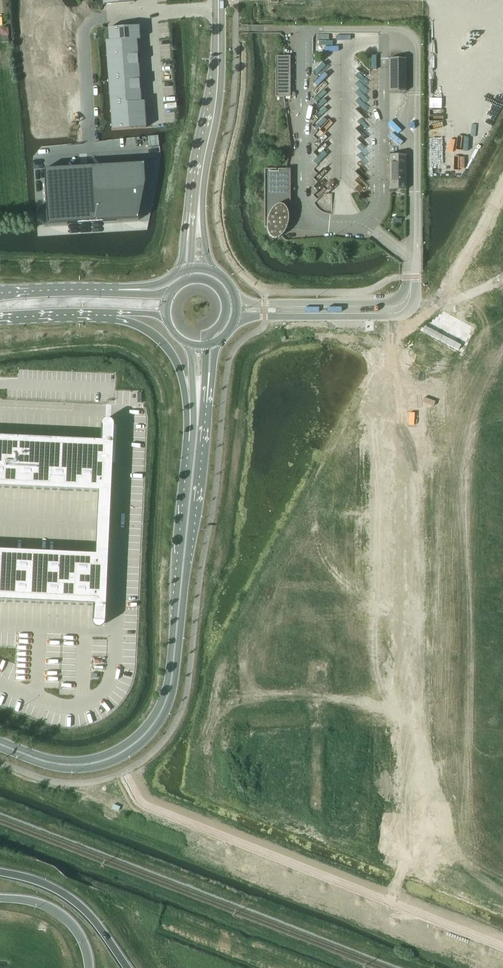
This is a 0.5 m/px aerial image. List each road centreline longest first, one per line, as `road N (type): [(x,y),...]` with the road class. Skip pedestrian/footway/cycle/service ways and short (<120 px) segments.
road 1 (secondary): [(0,744),(58,764),(95,762),(130,748),(162,709),(197,429)]
road 2 (unclassified): [(232,326),(261,316),(392,317),(407,314),(416,294),(412,277),(390,304),(236,301)]
road 3 (secondary): [(219,0),(217,87),(199,209)]
road 4 (trunk): [(128,967),(71,898),(0,871)]
road 5 (secondary): [(115,315),(167,348),(197,429)]
road 6 (trunk): [(0,899),(53,909),(80,935),(90,967)]

